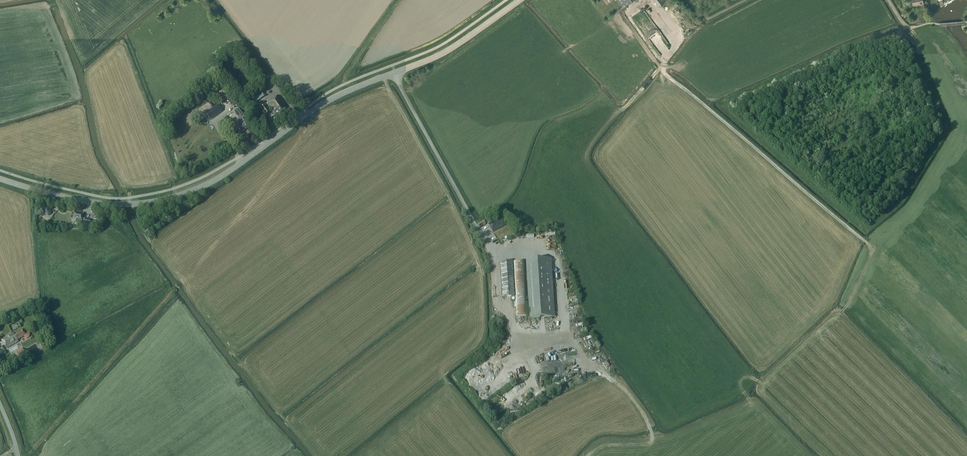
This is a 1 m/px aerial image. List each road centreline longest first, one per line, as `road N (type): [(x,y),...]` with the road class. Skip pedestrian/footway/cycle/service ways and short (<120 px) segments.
road 1 (secondary): [(0,180),(95,203),(182,195),(336,96),(394,73)]
road 2 (unclassified): [(488,244),(394,73)]
road 3 (secondary): [(394,73),(456,44),(519,0)]

